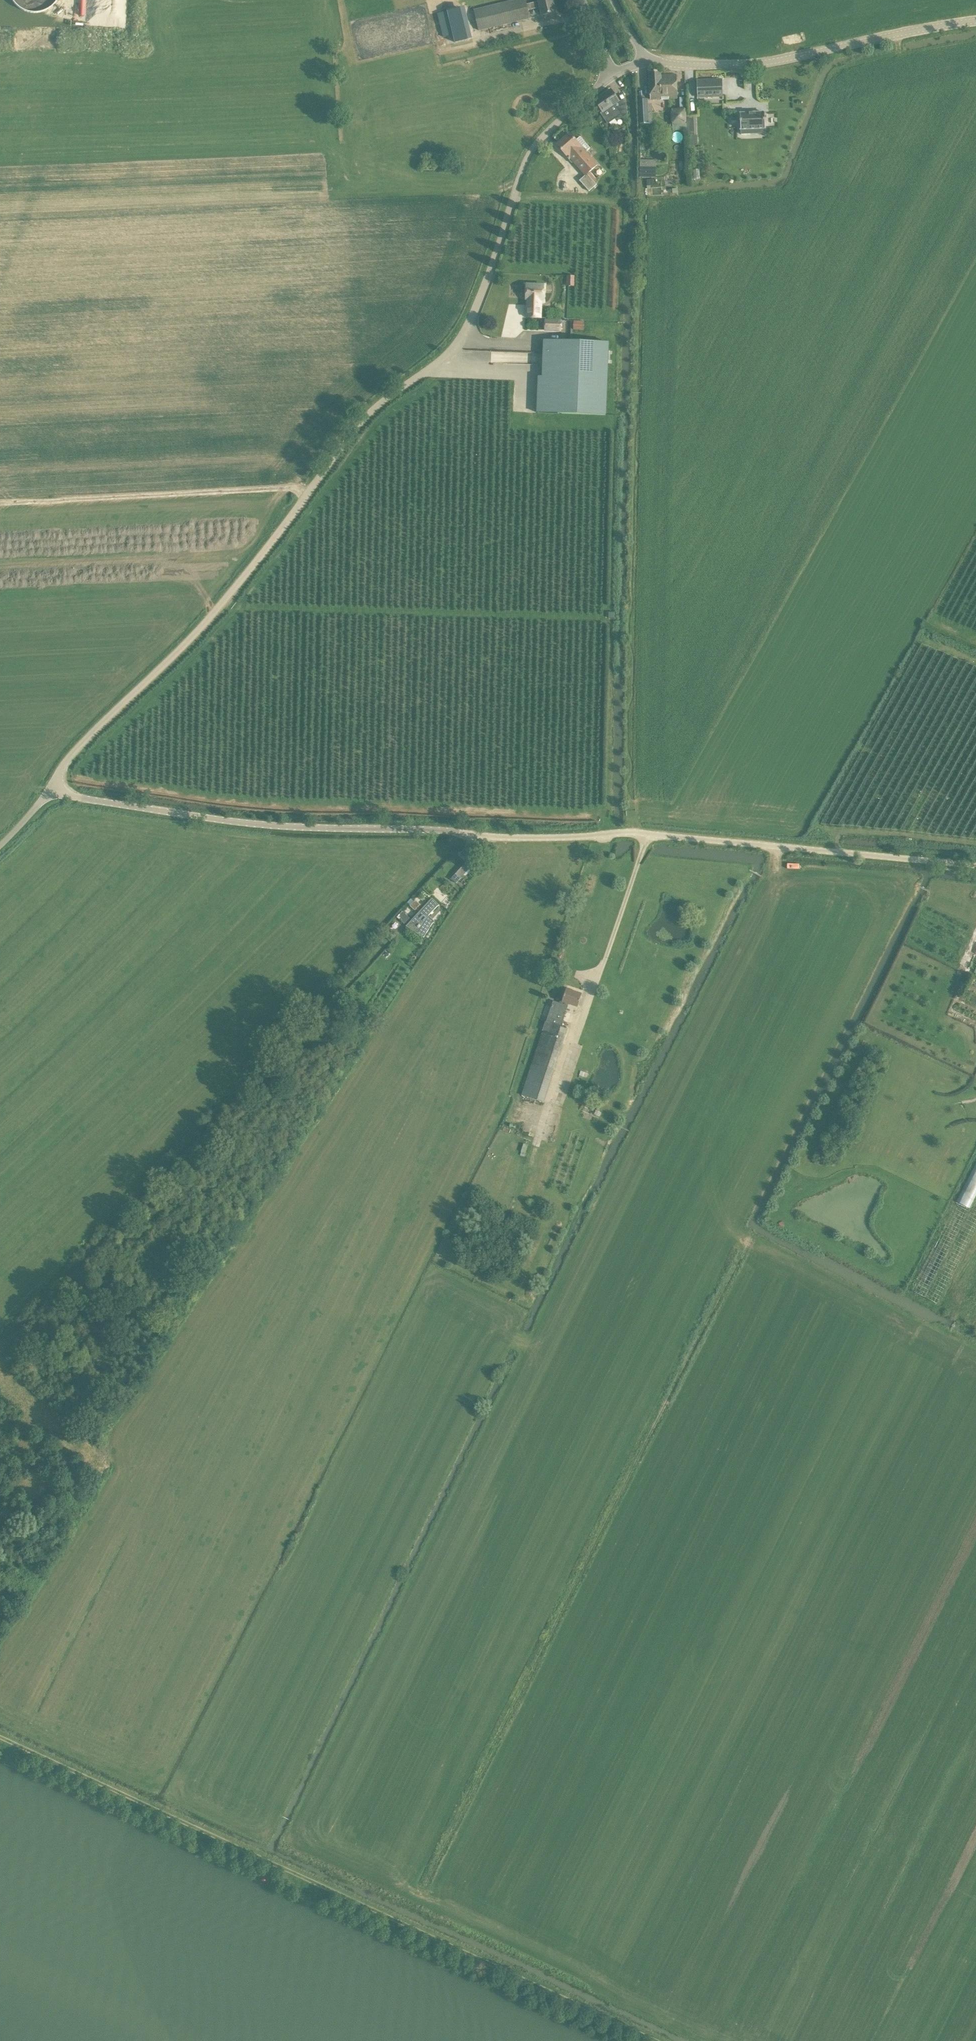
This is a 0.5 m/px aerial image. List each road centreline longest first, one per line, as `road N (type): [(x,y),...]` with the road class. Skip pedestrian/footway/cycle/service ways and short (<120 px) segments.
road 1 (unclassified): [(975,865),(621,832),(502,838),(276,826),(48,790)]
road 2 (unclassified): [(48,790),(77,749),(220,605),(366,417),(453,346),(483,286),(528,156),(612,75)]
road 3 (track): [(660,2040),(0,1736)]
road 4 (unclassified): [(975,21),(748,63),(646,62)]
road 5 (track): [(309,490),(0,504)]

